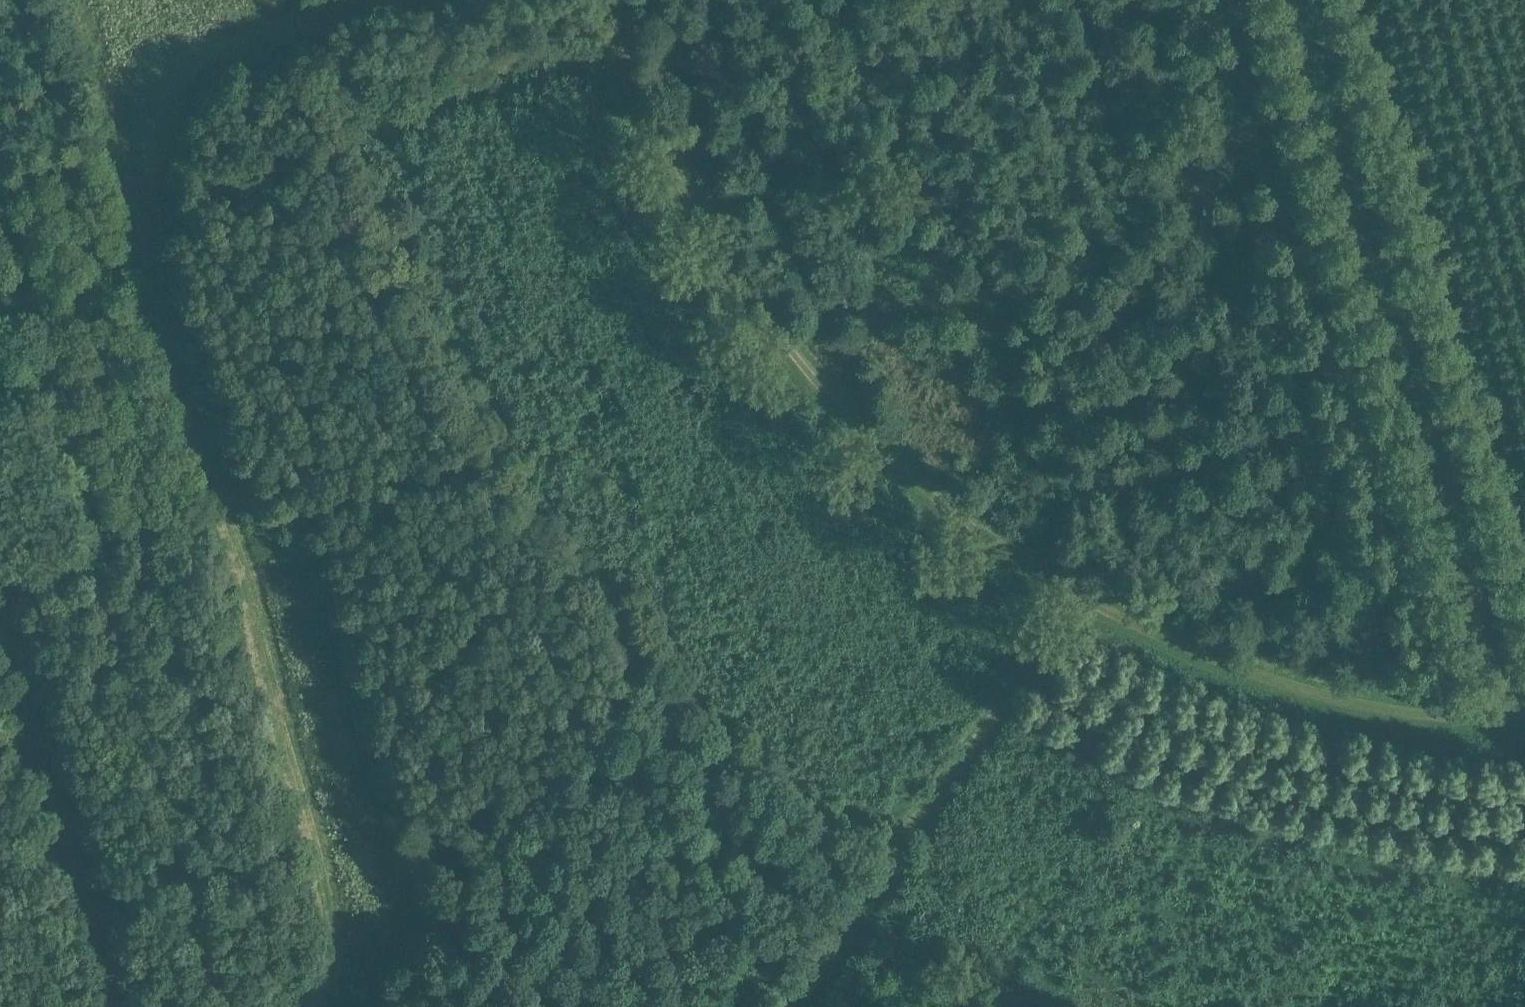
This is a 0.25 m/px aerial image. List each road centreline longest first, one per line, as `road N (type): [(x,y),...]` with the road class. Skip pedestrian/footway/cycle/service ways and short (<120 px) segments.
road 1 (track): [(1524,720),(1374,714),(1144,646),(980,529),(839,392),(669,150),(596,0)]

